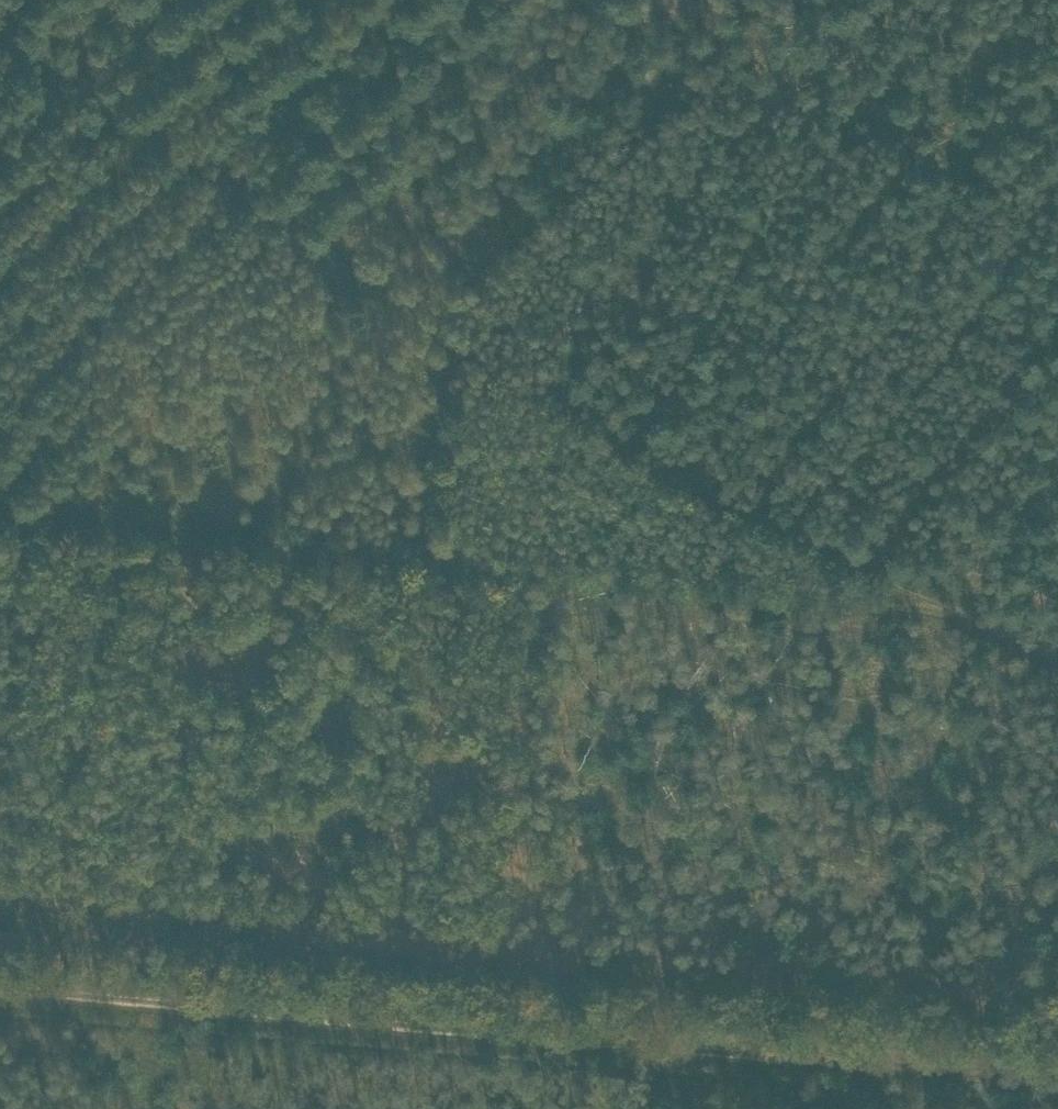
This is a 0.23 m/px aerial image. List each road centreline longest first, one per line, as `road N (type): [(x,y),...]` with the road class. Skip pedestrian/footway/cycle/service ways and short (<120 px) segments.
road 1 (track): [(1057,677),(894,610),(536,559),(0,517)]
road 2 (track): [(1057,1085),(0,996)]

